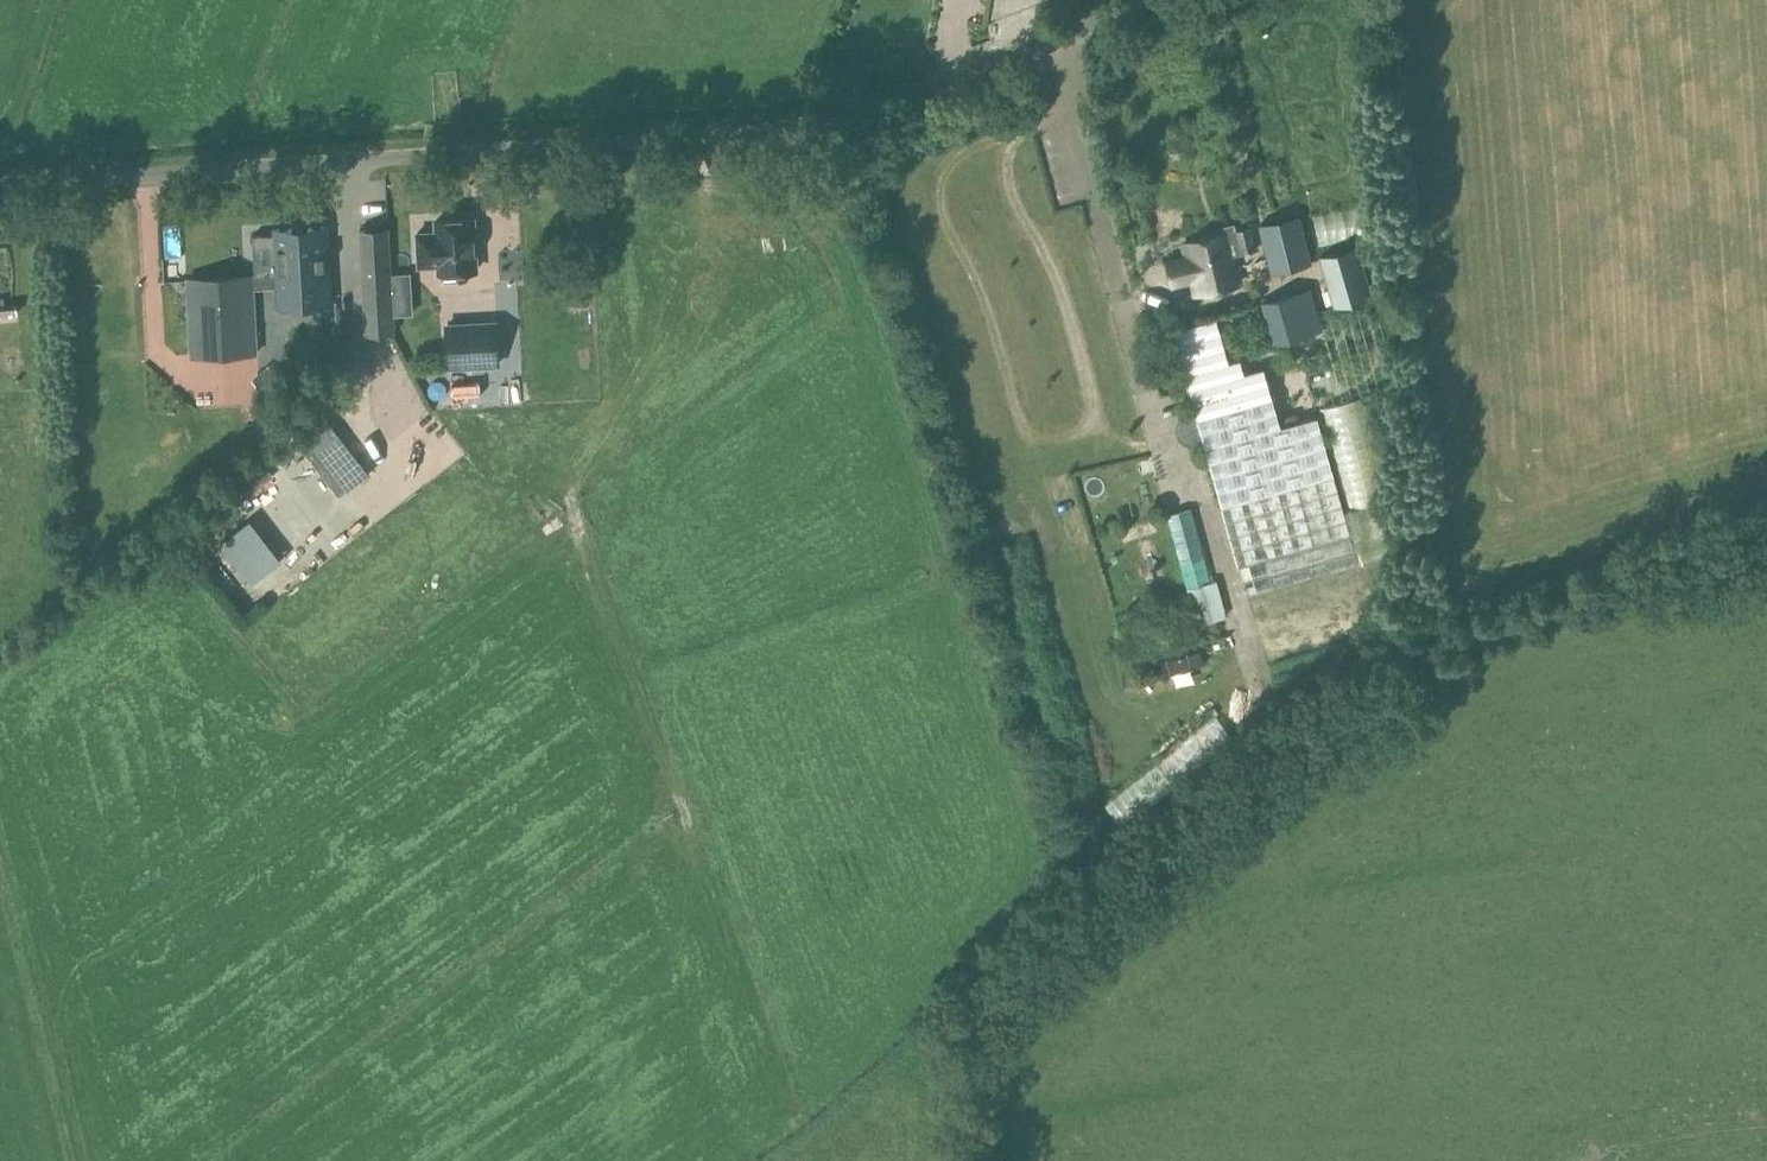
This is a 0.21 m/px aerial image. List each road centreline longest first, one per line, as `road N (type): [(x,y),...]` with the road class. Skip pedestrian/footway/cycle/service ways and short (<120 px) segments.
road 1 (unclassified): [(0,185),(805,130),(1161,0)]

